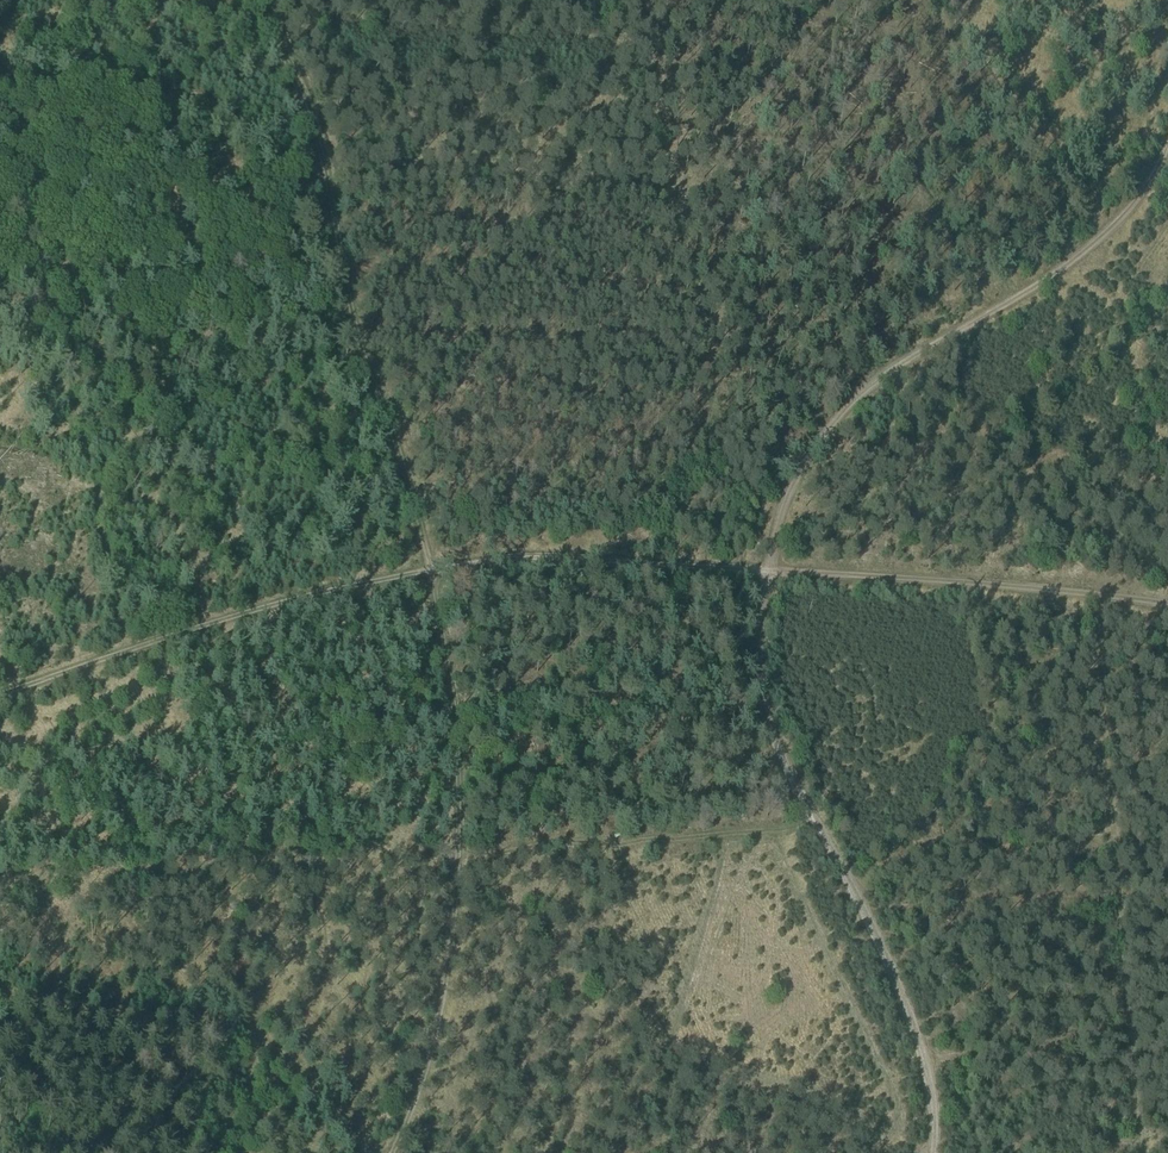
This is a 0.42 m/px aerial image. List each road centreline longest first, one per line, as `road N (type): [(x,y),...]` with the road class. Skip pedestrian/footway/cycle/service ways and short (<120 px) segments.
road 1 (track): [(931,1152),(928,1068),(849,878),(764,716),(770,569),(793,479),(840,413),(924,350),(995,314),(1069,262),(1133,208),(1167,151)]
road 2 (track): [(1167,605),(770,569),(549,558),(431,570)]
road 3 (track): [(431,570),(282,601),(0,698)]

